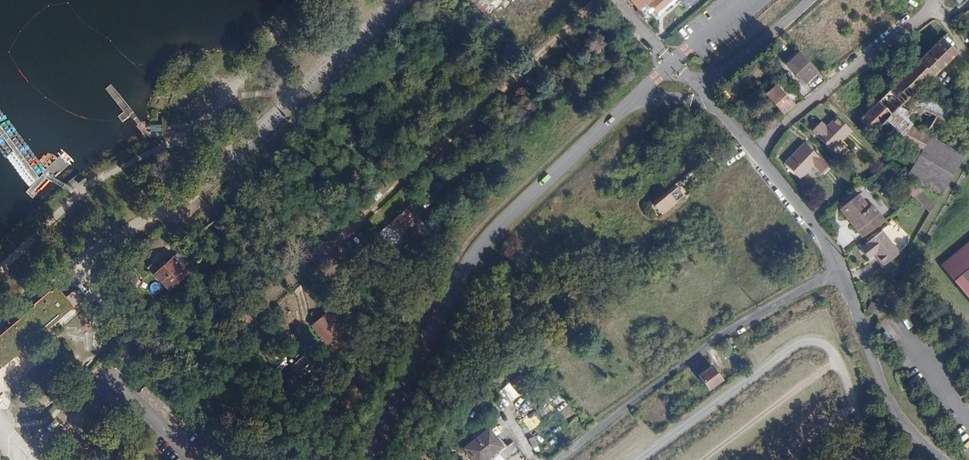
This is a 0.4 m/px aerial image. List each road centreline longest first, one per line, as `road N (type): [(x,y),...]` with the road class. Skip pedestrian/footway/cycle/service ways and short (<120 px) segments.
road 1 (track): [(599,0),(309,271),(304,299)]
road 2 (residential): [(755,152),(821,233),(895,412),(943,459)]
road 3 (track): [(854,390),(828,346),(810,339),(642,459)]
road 4 (residential): [(755,152),(926,15),(934,0)]
road 5 (track): [(703,459),(837,358)]

